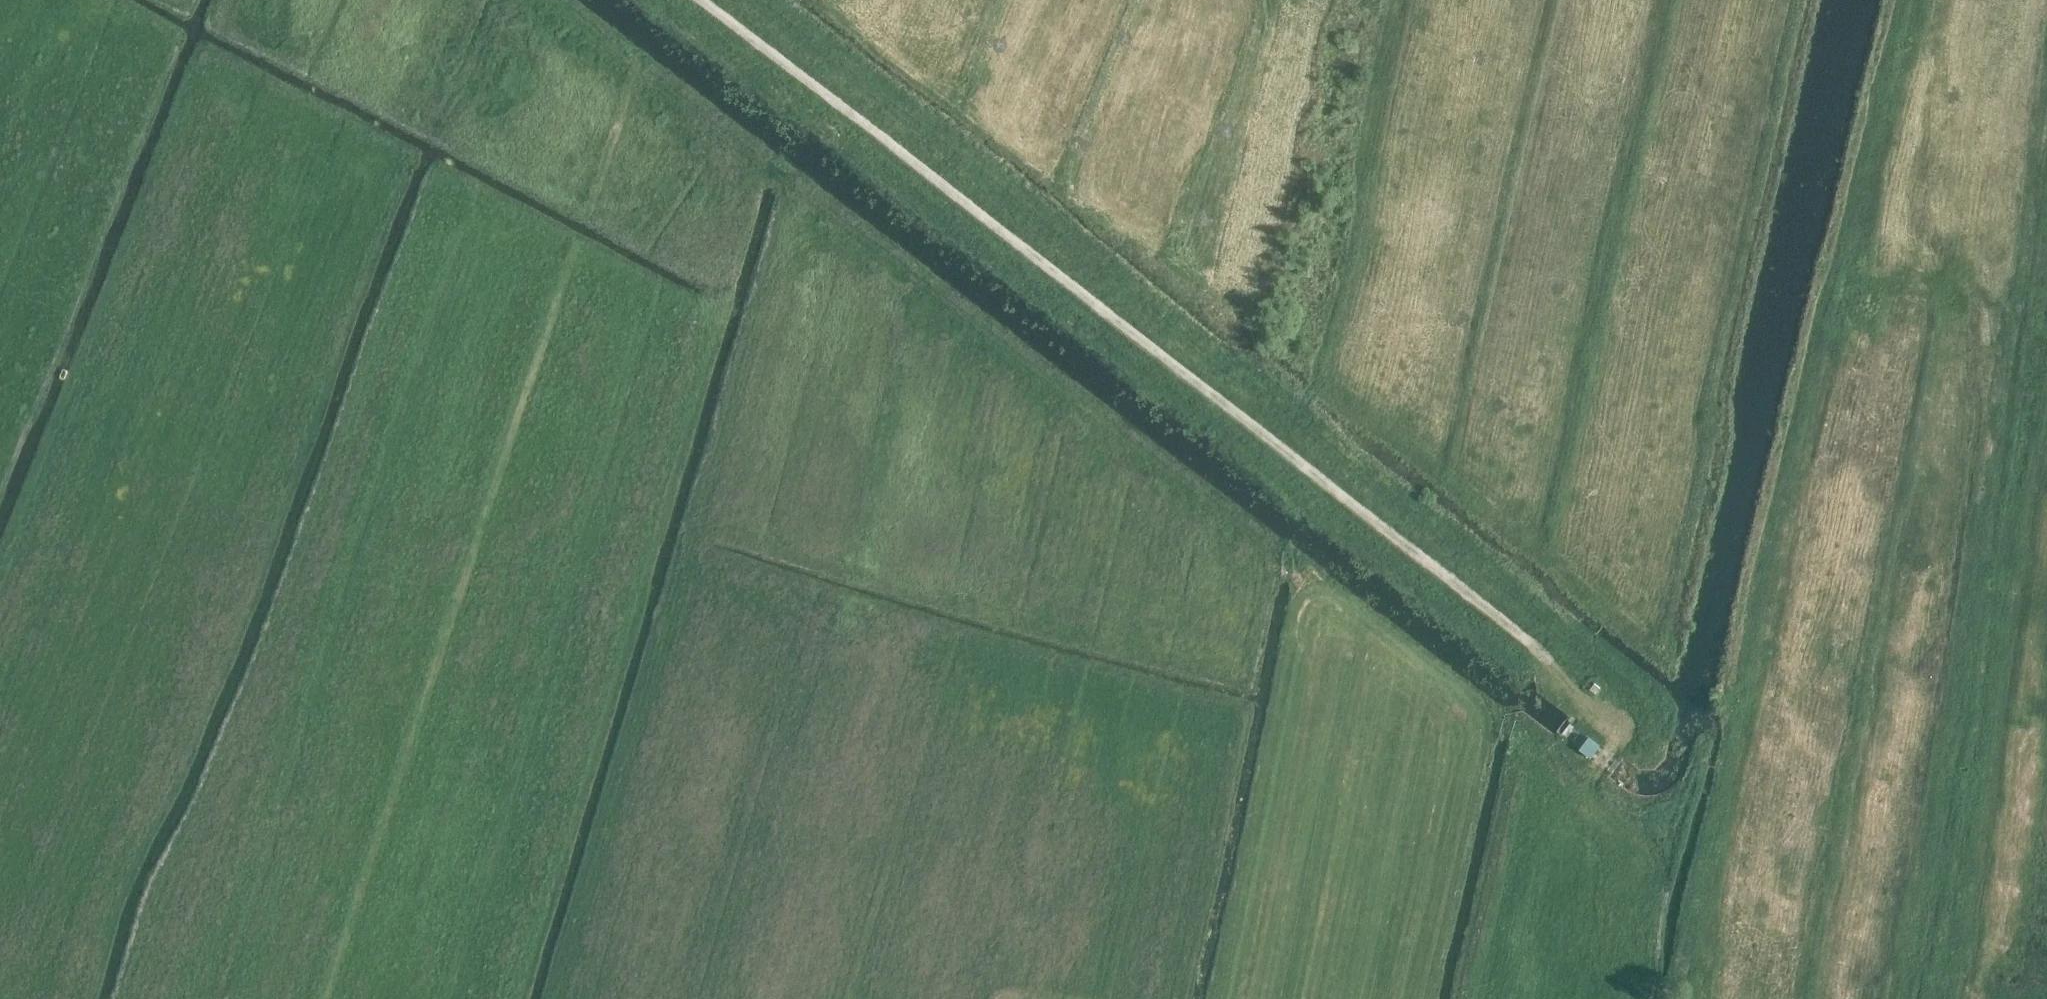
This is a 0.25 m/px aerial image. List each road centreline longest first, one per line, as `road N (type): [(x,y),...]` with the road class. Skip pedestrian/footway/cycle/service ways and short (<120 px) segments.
road 1 (track): [(701,0),(1402,542),(1534,648),(1578,698),(1620,729)]

